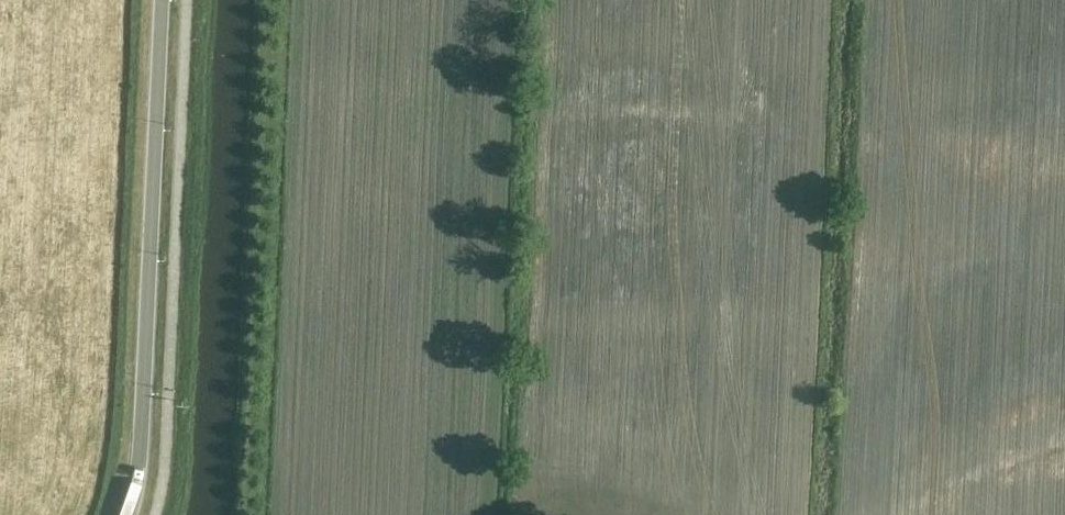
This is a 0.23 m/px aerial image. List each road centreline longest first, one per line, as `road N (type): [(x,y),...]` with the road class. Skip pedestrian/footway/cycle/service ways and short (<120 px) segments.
road 1 (secondary): [(129,514),(142,446),(162,0)]

